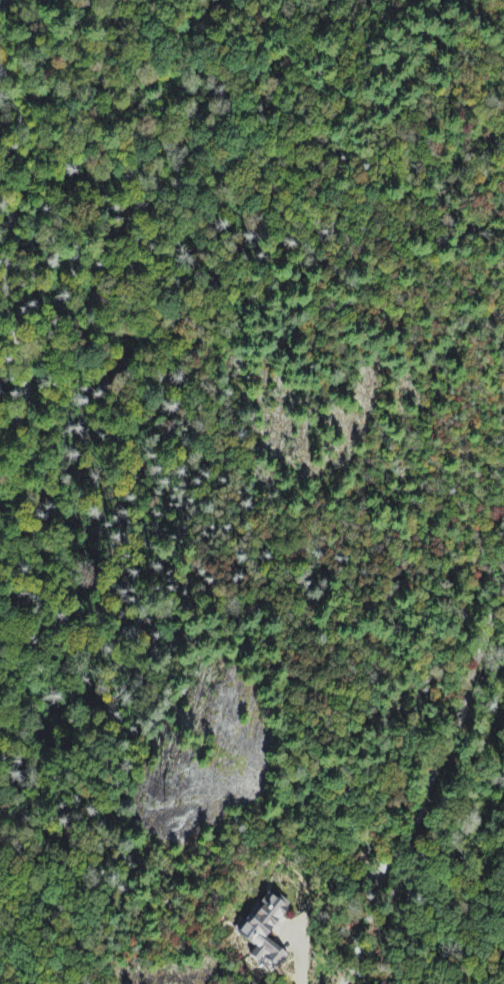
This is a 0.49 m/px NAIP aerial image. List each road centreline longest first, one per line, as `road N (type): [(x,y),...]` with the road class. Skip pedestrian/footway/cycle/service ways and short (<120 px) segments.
road 1 (residential): [(0,428),(17,421),(27,395),(5,304),(24,149),(0,73)]
road 2 (residential): [(383,856),(413,820),(503,541)]

